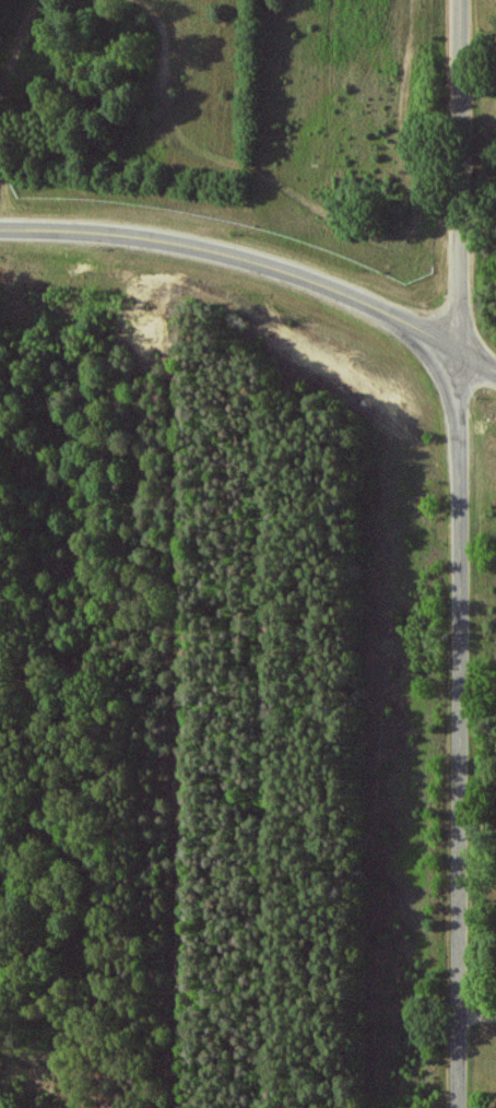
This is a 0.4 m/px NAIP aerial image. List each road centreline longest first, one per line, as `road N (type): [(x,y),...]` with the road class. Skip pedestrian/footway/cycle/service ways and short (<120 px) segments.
road 1 (residential): [(460,1107),(460,0)]
road 2 (tertiary): [(495,371),(387,311),(246,260),(149,239),(0,231)]

